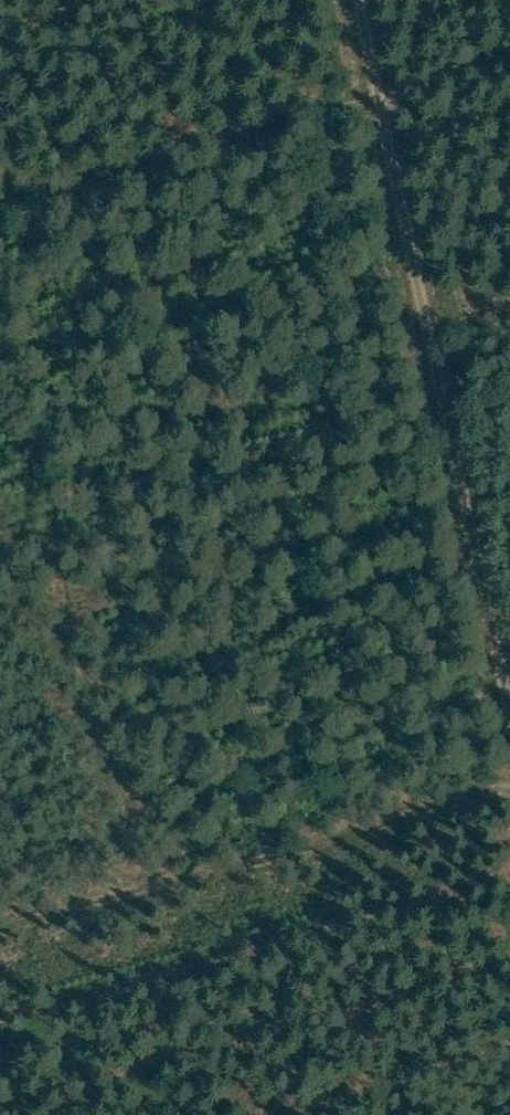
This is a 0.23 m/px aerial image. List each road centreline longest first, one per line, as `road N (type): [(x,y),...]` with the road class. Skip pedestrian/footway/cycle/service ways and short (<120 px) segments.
road 1 (track): [(346,0),(509,754)]

